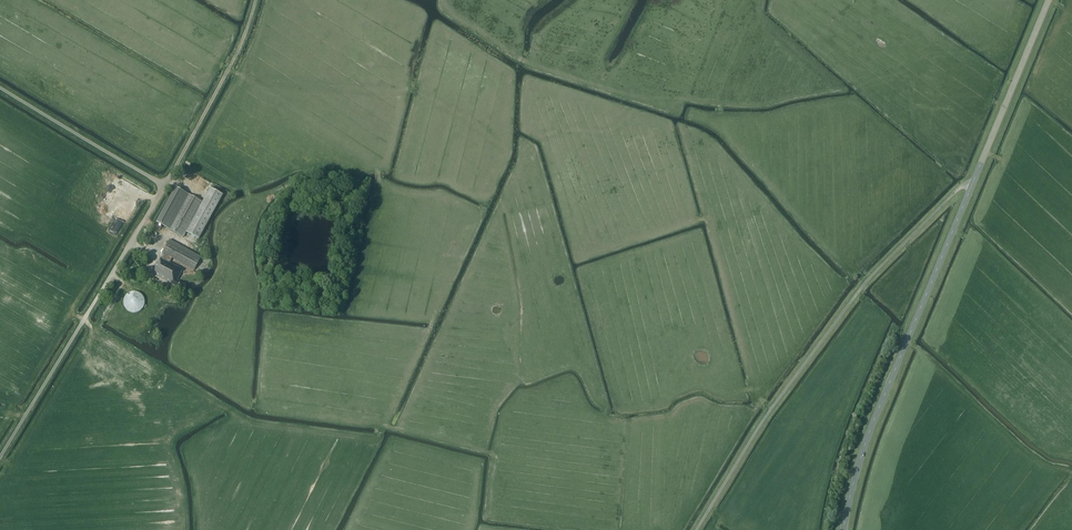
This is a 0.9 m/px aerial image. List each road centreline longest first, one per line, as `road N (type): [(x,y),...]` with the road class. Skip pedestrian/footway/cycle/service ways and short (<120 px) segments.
road 1 (unclassified): [(0,456),(164,185),(0,88)]
road 2 (unclassified): [(696,529),(763,421),(865,283),(973,182)]
road 3 (secondary): [(843,529),(875,419),(973,182)]
road 4 (track): [(164,185),(230,67),(256,0)]
road 5 (secondary): [(973,182),(1049,0)]

